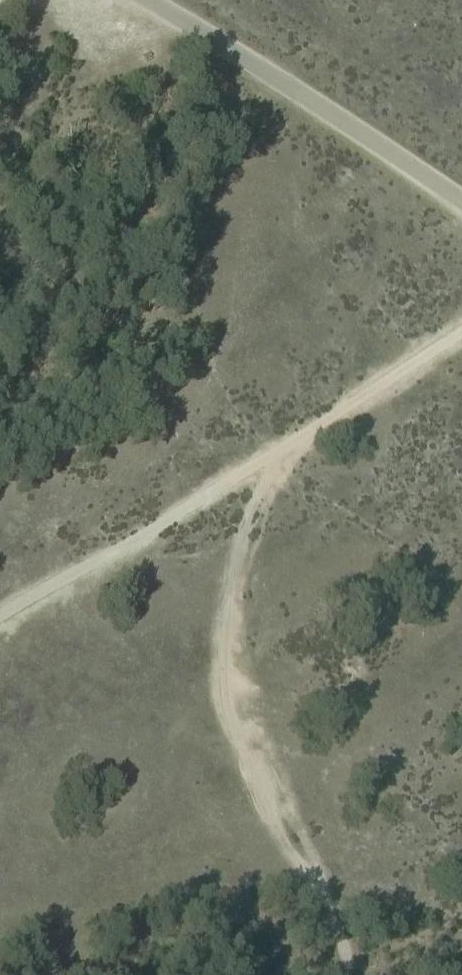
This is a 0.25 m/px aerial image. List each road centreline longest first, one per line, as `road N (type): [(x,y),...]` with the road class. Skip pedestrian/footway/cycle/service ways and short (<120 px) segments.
road 1 (unclassified): [(461,204),(142,0)]
road 2 (track): [(269,465),(0,618)]

